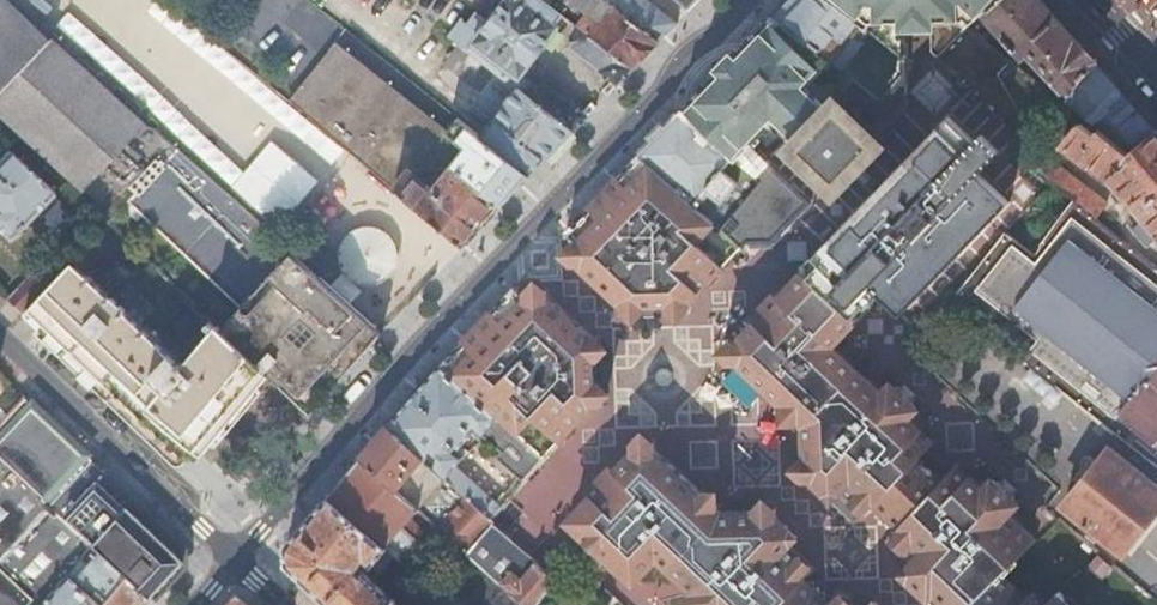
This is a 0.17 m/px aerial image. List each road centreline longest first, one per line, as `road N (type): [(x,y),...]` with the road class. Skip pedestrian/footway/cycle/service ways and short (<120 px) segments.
road 1 (residential): [(235,559),(754,0)]
road 2 (residential): [(0,335),(235,559)]

